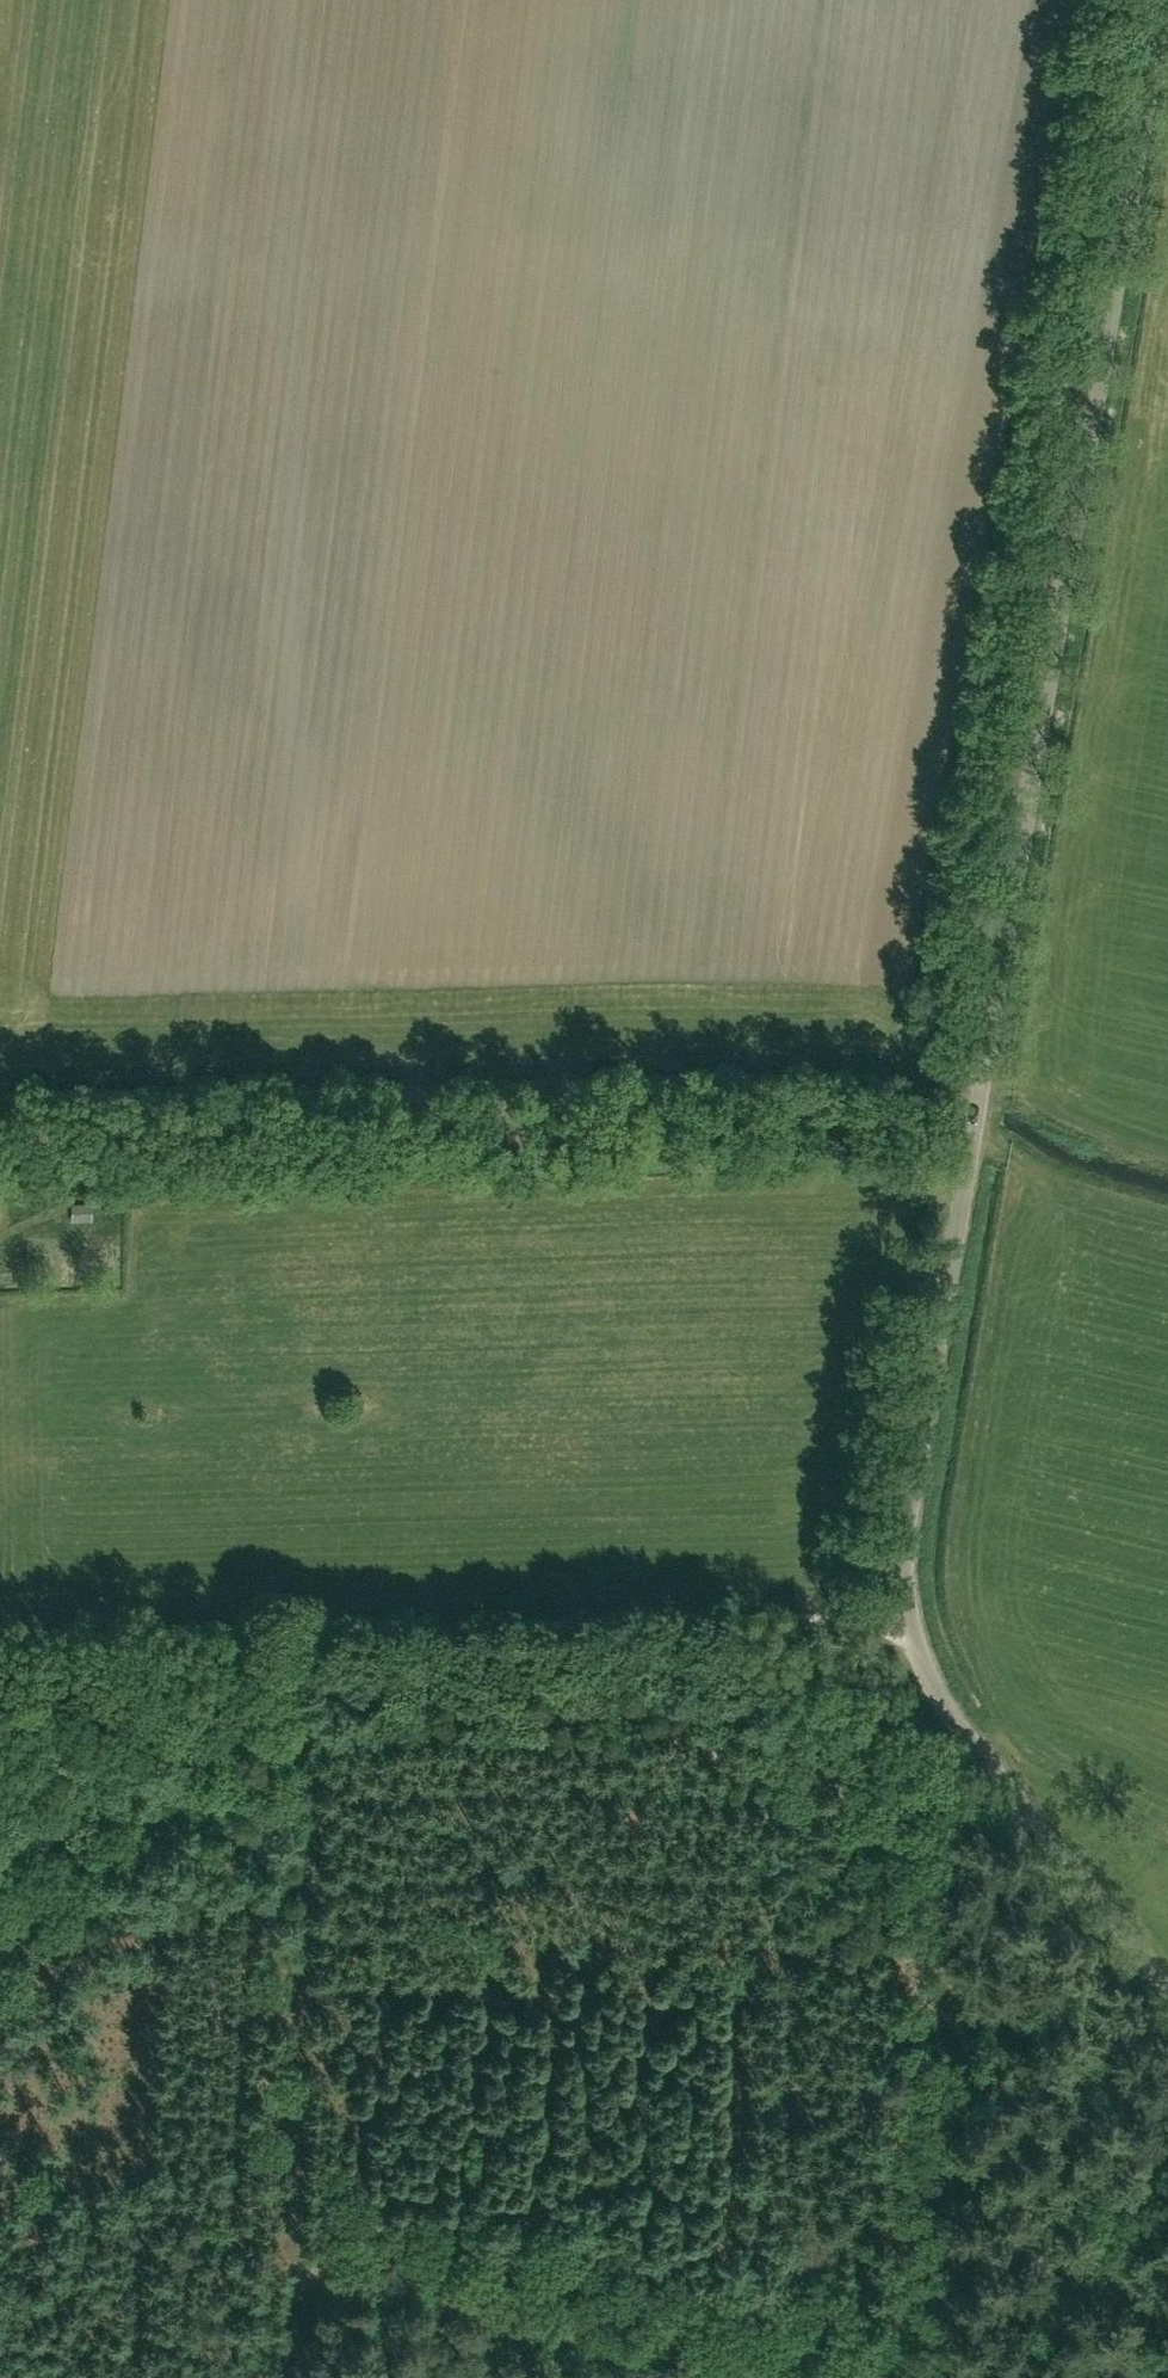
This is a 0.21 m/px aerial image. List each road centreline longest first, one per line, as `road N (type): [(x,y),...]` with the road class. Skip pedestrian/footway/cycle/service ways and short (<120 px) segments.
road 1 (unclassified): [(1167,1993),(974,1743),(913,1643),(906,1617),(908,1511),(981,1125),(1161,0)]

